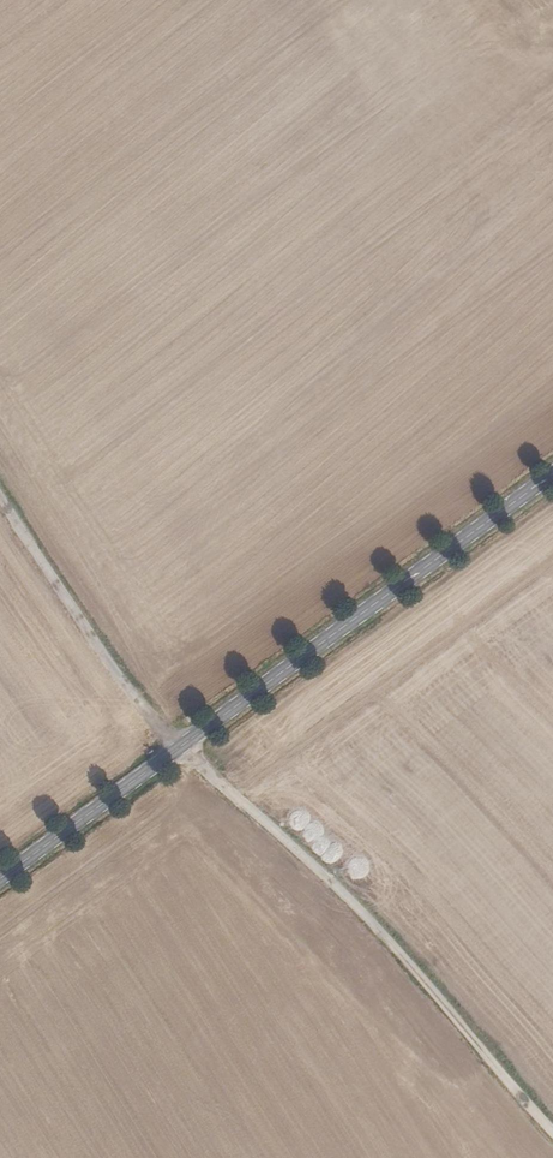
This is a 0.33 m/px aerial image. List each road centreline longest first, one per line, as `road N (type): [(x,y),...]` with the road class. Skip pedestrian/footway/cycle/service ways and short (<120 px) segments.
road 1 (tertiary): [(552,473),(0,878)]
road 2 (track): [(183,744),(357,907),(552,1123)]
road 3 (track): [(0,497),(174,751)]

